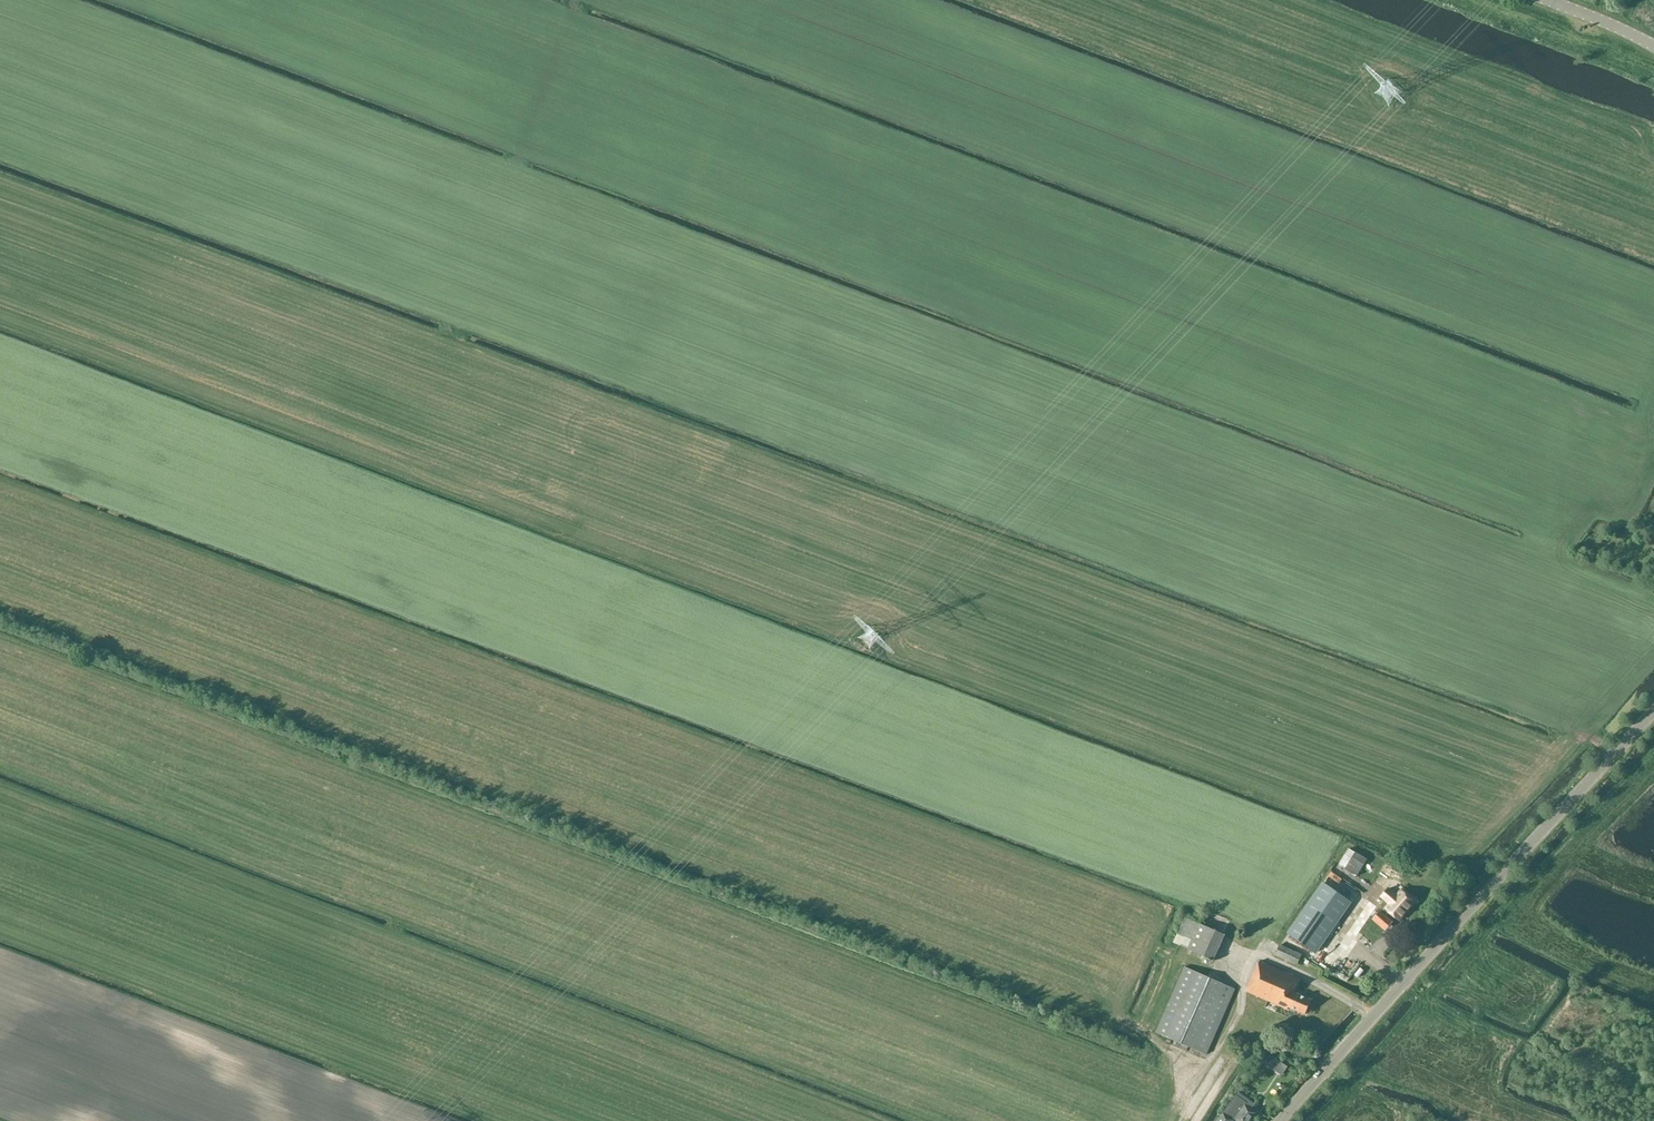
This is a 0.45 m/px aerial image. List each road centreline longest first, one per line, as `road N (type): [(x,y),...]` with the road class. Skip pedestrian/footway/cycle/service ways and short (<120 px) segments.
road 1 (tertiary): [(1282,1120),(1653,711)]

